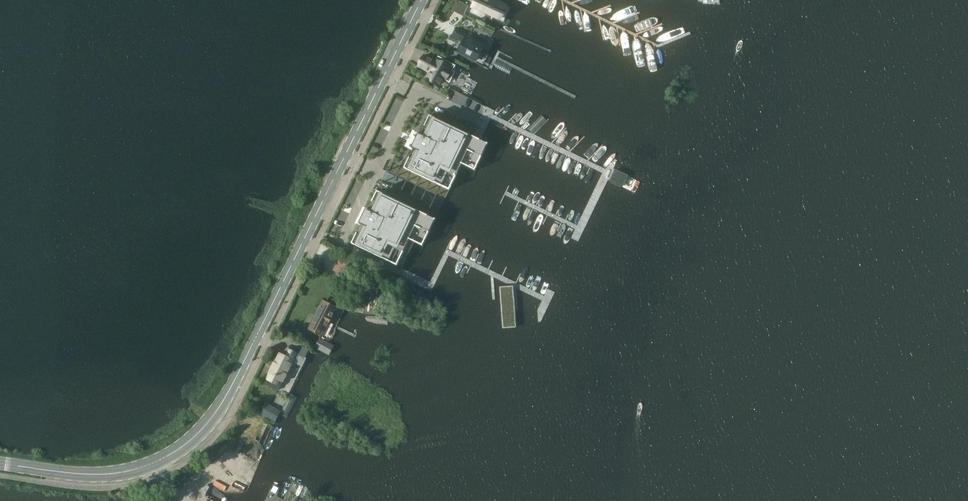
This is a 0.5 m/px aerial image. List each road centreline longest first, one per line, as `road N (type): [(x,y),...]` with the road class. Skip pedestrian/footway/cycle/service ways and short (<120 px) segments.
road 1 (secondary): [(422,0),(227,399),(201,433),(178,451),(122,473),(0,463)]

